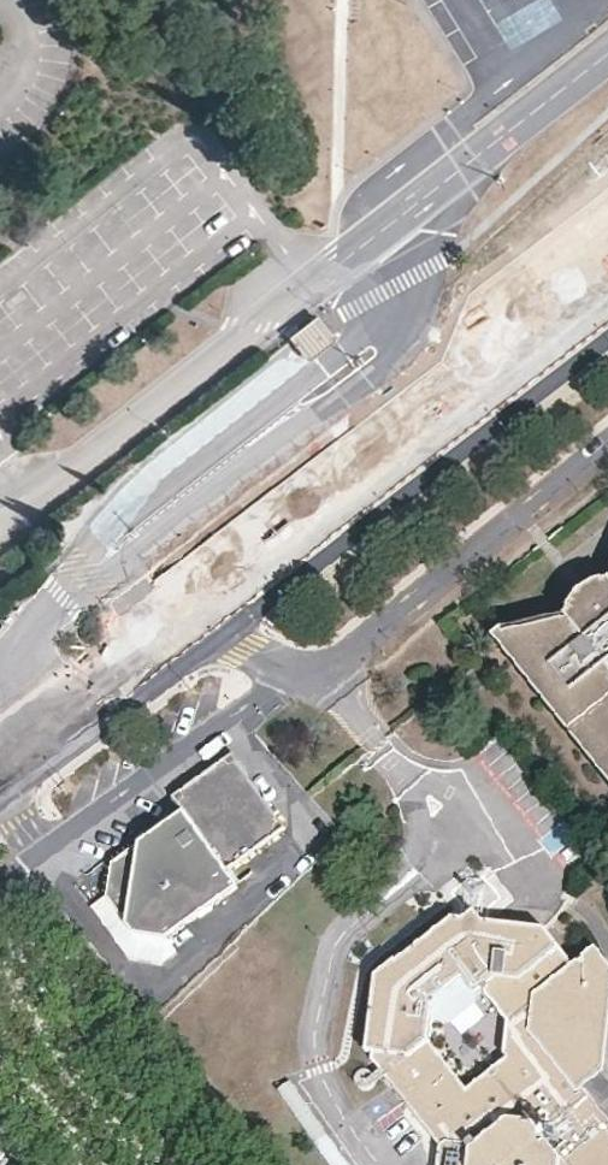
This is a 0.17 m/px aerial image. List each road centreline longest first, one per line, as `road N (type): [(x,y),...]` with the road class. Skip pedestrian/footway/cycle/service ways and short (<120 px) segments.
road 1 (secondary): [(607,278),(0,750)]
road 2 (secondary): [(607,338),(230,632)]
road 3 (residential): [(314,672),(607,440)]
road 4 (residential): [(44,849),(272,684),(314,672)]
road 5 (secondary): [(230,632),(2,794)]

